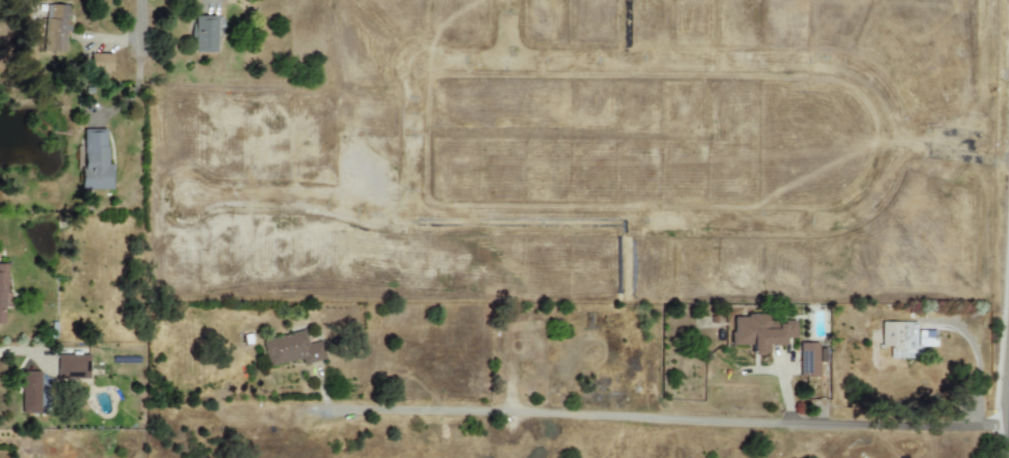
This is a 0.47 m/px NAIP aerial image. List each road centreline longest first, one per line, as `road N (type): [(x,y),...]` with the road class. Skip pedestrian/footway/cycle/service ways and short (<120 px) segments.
road 1 (residential): [(1008,428),(377,409),(308,420)]

